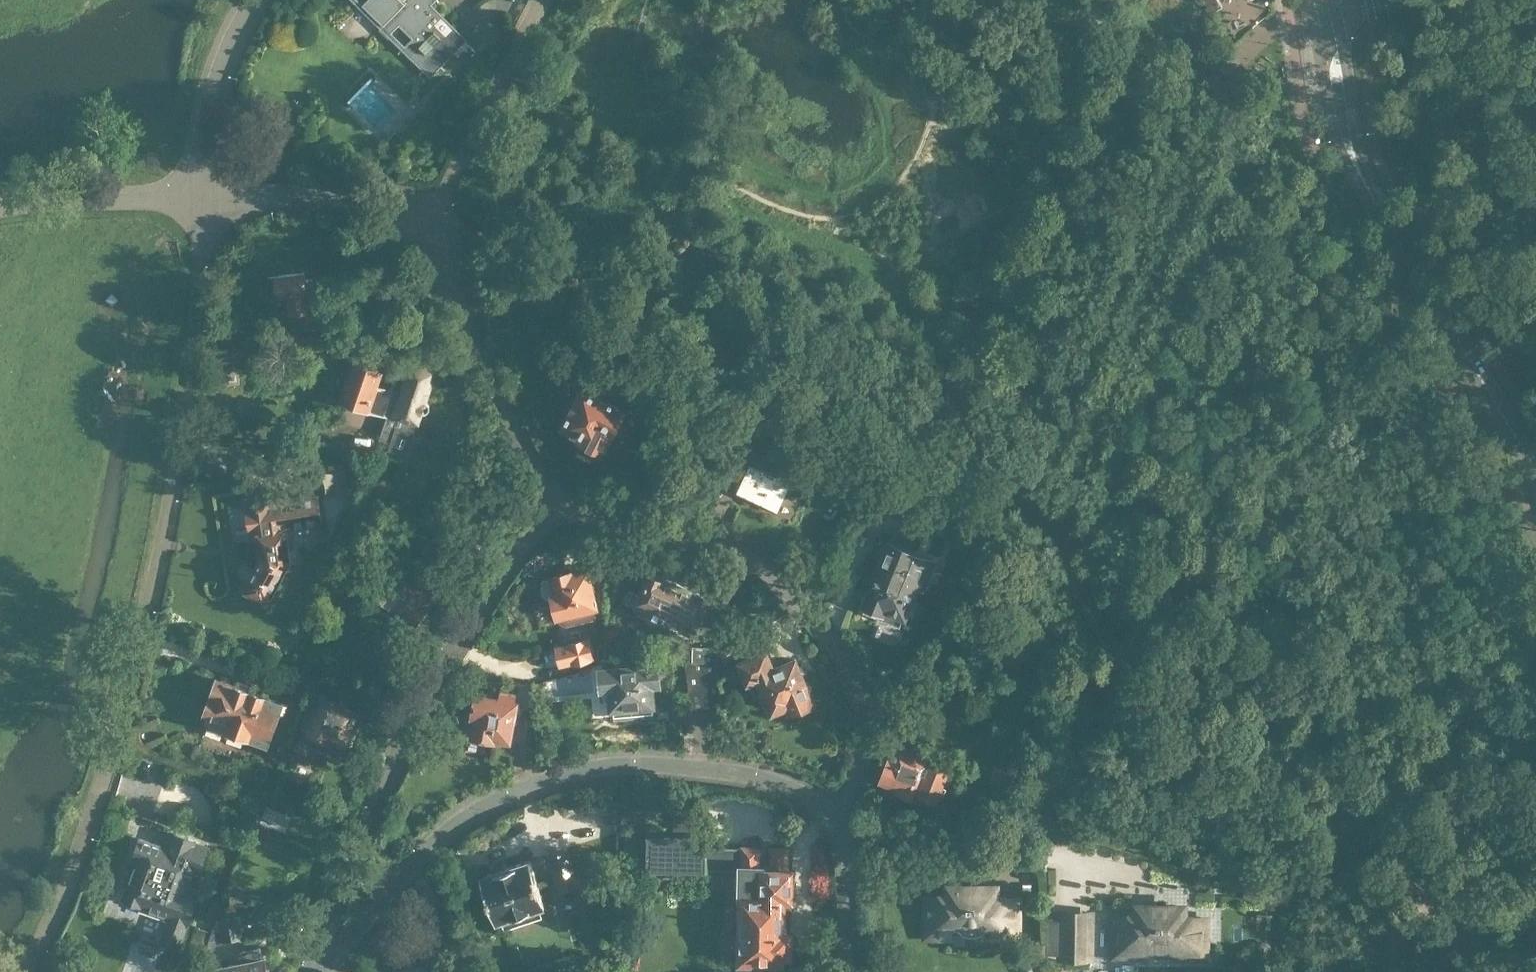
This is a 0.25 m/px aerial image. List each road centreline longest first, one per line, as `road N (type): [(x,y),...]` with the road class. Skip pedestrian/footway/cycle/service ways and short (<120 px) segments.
road 1 (residential): [(22,971),(73,864),(147,613),(173,486),(201,199)]
road 2 (residential): [(317,968),(440,833),(516,787),(668,756),(783,777),(838,811)]
road 3 (residential): [(317,968),(385,770),(536,523),(543,497)]
road 4 (residential): [(543,497),(712,539),(799,592),(841,653),(867,730),(838,811)]
road 5 (tertiary): [(1535,465),(1361,174)]
road 6 (residential): [(543,497),(453,280),(435,214)]
road 7 (residential): [(435,214),(541,0)]
road 8 (residential): [(435,214),(356,196),(201,199)]
road 9 (residential): [(201,199),(210,104),(252,0)]
road 10 (residential): [(0,210),(201,199)]
road 11 (tertiary): [(1312,12),(1337,145),(1361,174)]
road 12 (tertiary): [(1361,174),(1336,6)]
road 13 (residential): [(838,811),(848,971)]

